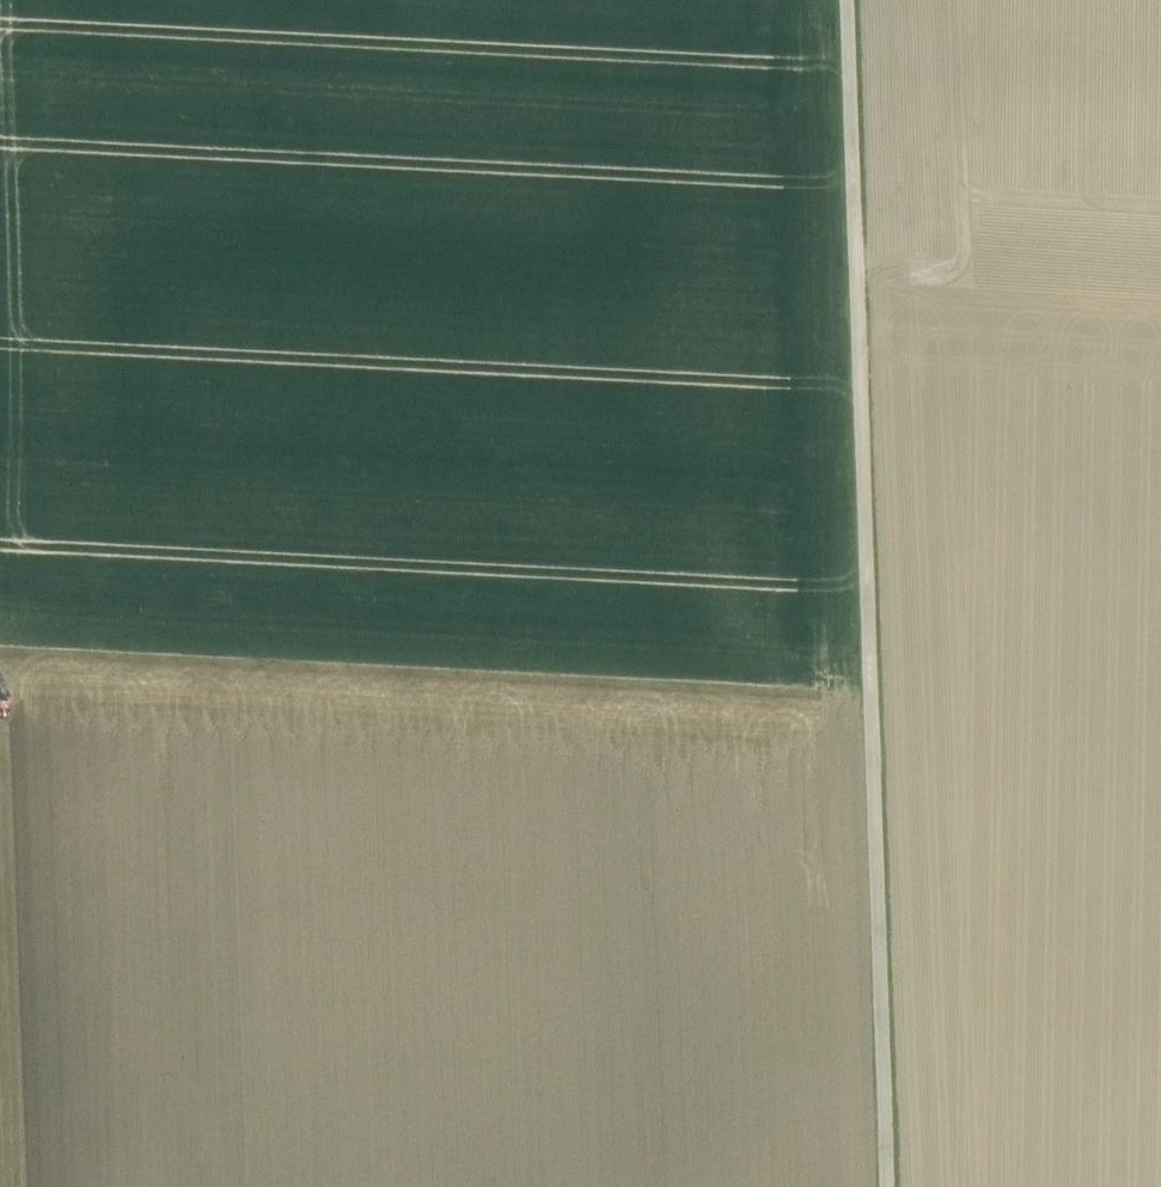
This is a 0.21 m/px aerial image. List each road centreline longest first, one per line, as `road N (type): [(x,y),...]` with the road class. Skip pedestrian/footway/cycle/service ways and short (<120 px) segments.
road 1 (track): [(890,1186),(850,0)]

